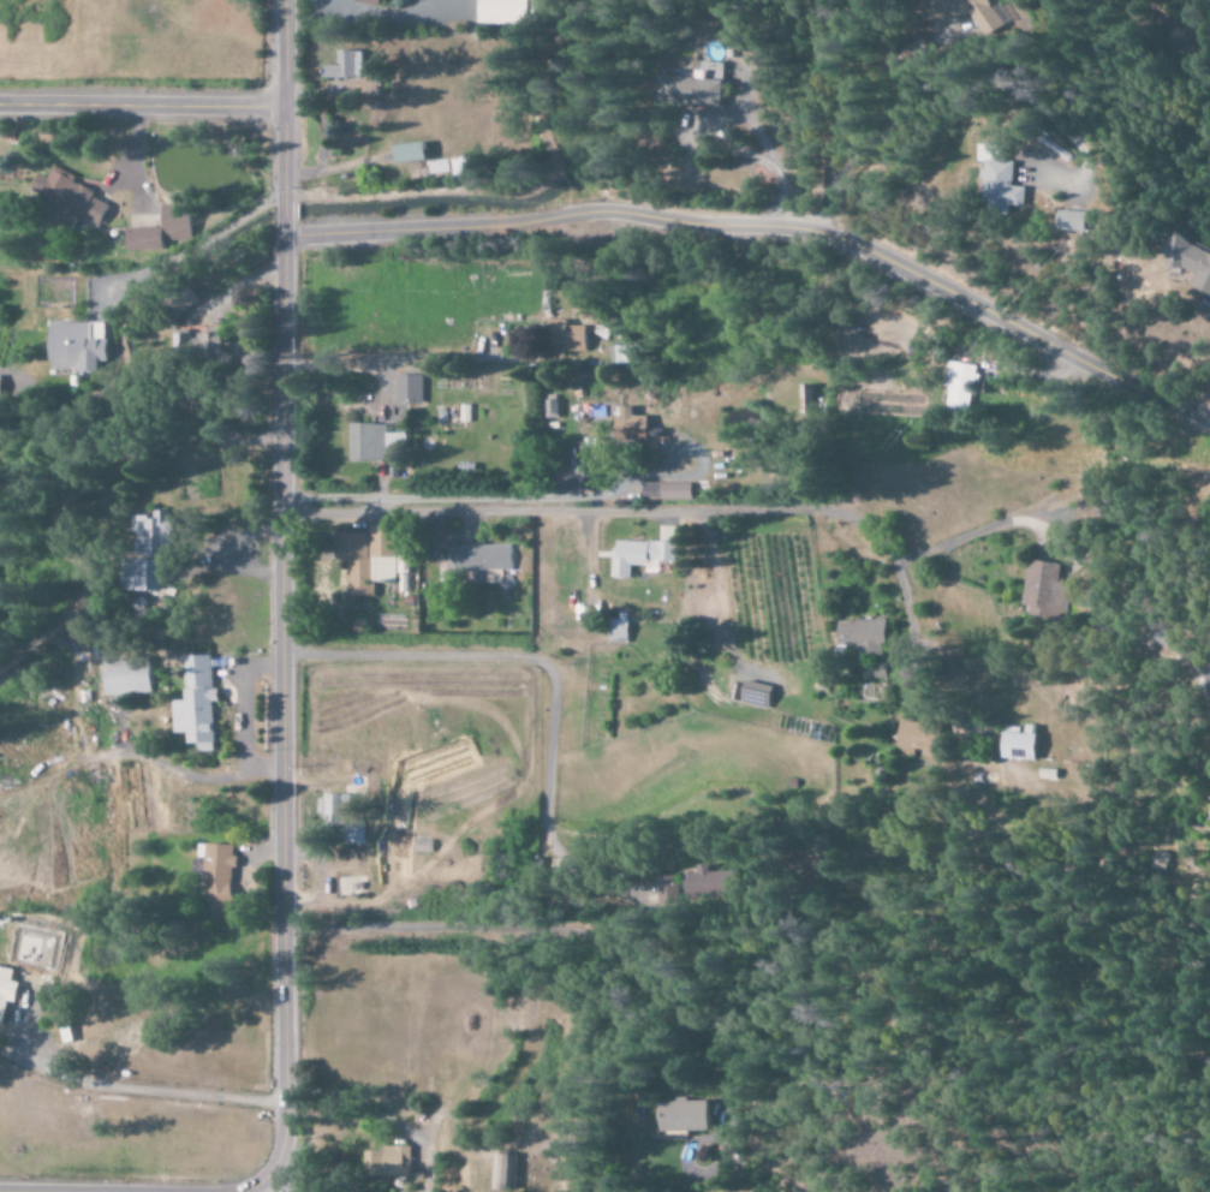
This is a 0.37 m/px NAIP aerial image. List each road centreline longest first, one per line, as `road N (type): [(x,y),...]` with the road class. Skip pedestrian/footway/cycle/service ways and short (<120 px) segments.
road 1 (residential): [(281,0),(278,1109),(266,1173)]
road 2 (residential): [(279,239),(595,210),(803,231),(856,249),(1114,382),(1209,422)]
road 3 (residential): [(0,104),(281,106)]

